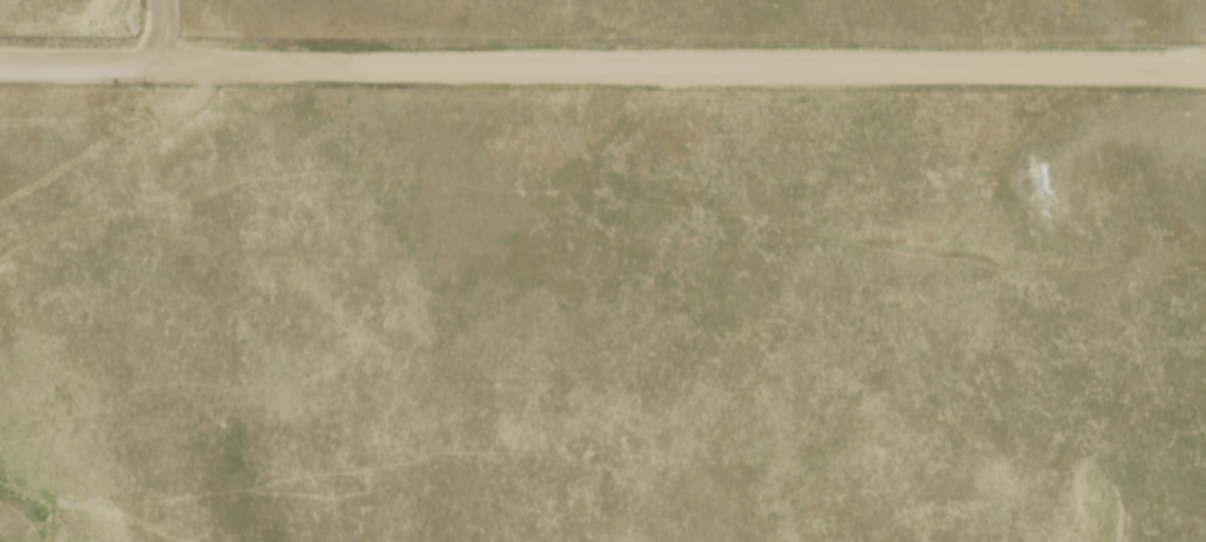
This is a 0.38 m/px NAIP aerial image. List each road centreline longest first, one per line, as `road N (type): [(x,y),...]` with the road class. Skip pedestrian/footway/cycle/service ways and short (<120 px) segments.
road 1 (tertiary): [(1205,70),(0,62)]

